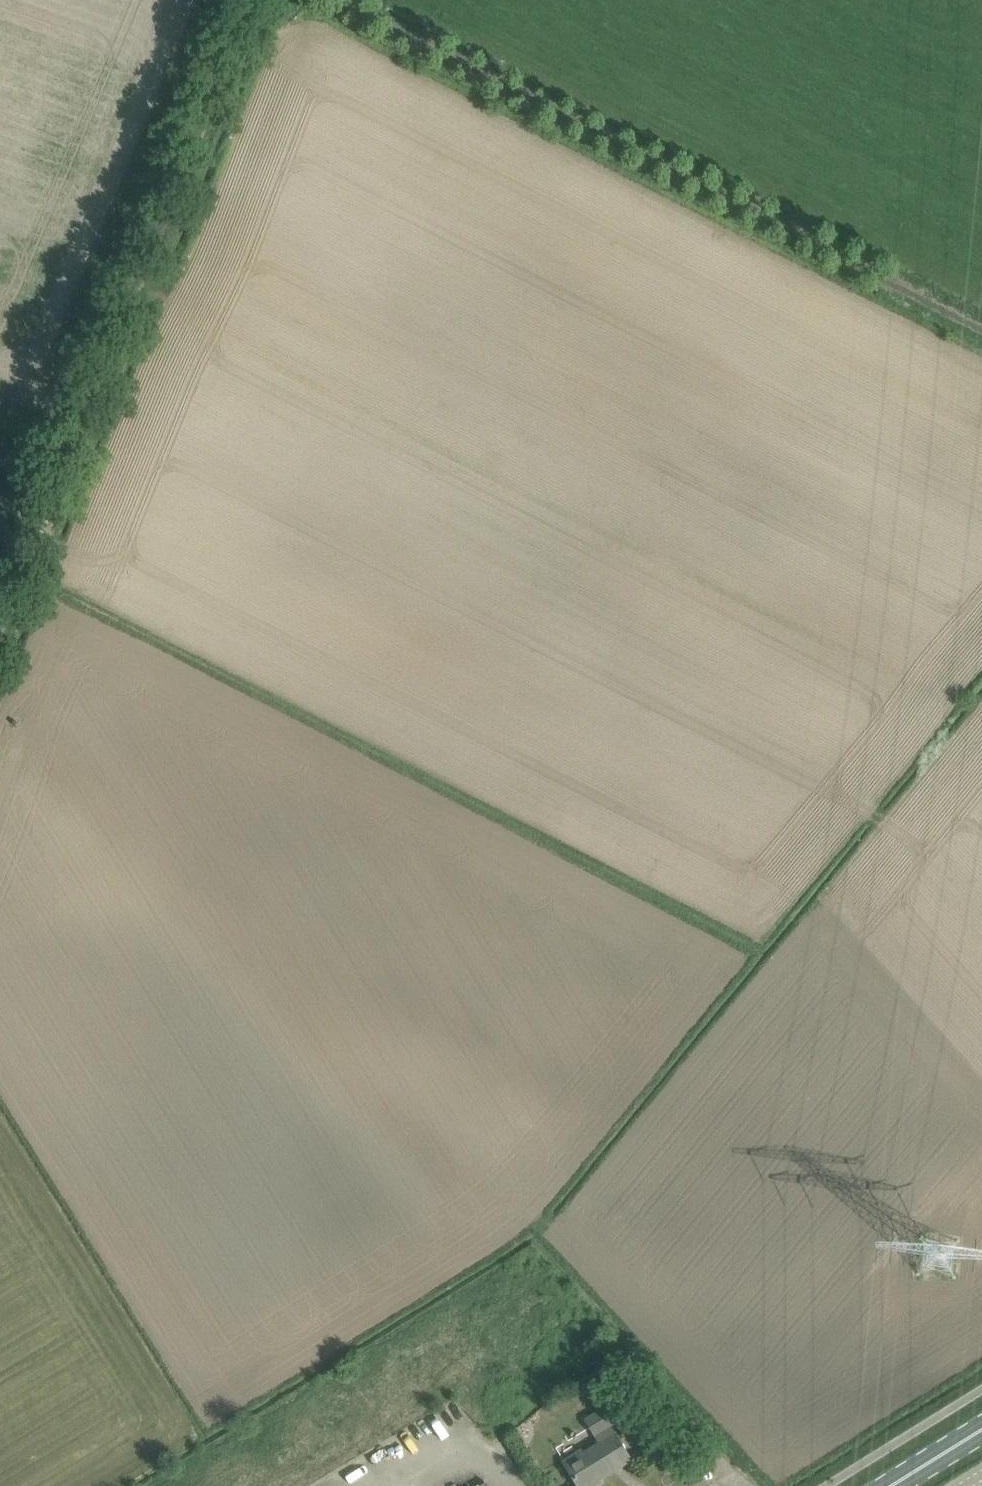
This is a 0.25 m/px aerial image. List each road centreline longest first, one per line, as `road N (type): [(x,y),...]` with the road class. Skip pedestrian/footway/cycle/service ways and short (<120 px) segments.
road 1 (unclassified): [(0,634),(253,0)]

